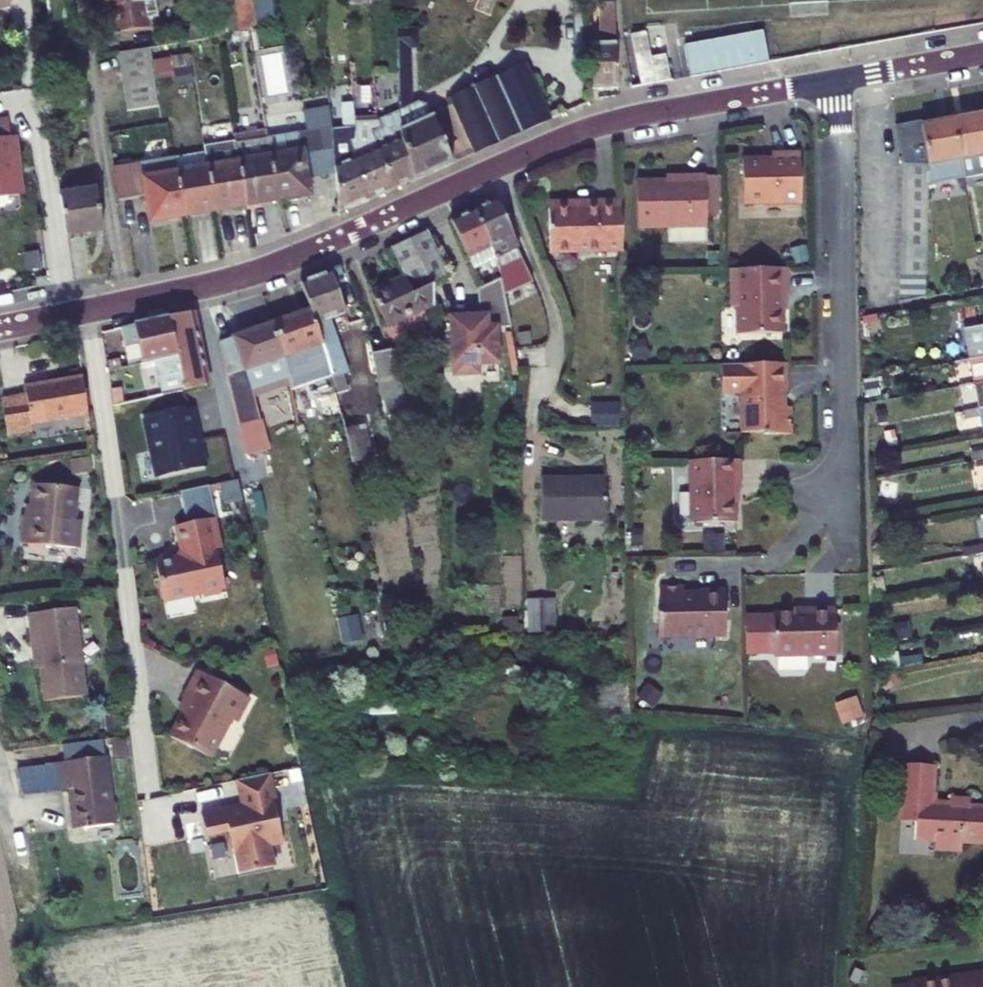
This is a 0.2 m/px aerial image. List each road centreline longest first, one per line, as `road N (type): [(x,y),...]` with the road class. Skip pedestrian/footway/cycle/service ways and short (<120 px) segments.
road 1 (tertiary): [(838,80),(601,125),(265,269),(0,329)]
road 2 (residential): [(838,80),(844,561)]
road 3 (tertiary): [(982,54),(838,80)]
road 4 (residential): [(0,793),(32,926)]

